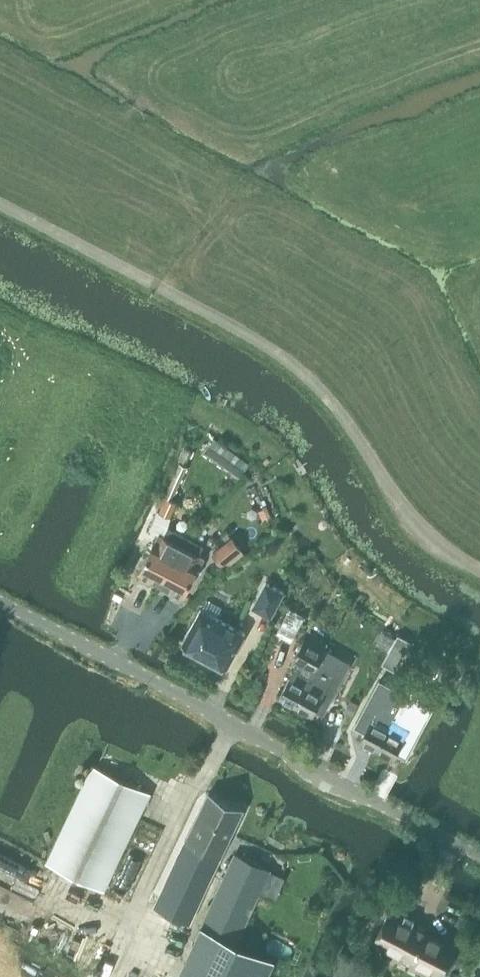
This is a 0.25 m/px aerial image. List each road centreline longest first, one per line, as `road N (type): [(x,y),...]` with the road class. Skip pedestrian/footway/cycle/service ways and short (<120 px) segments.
road 1 (unclassified): [(479,570),(426,534),(329,399),(268,346),(0,203)]
road 2 (unclassified): [(479,858),(0,603)]

